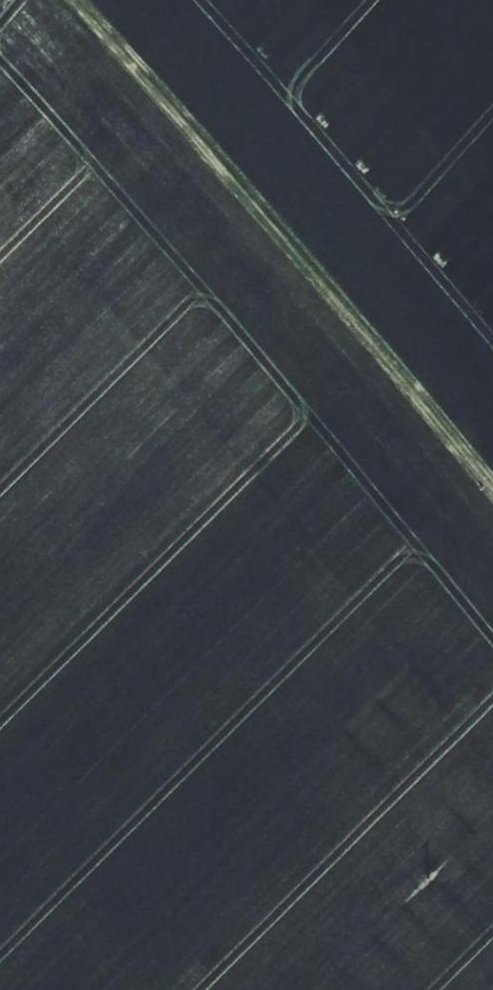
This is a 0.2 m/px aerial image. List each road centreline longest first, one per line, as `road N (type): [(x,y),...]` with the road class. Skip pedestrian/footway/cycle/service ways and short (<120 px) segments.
road 1 (track): [(71,0),(492,488)]

